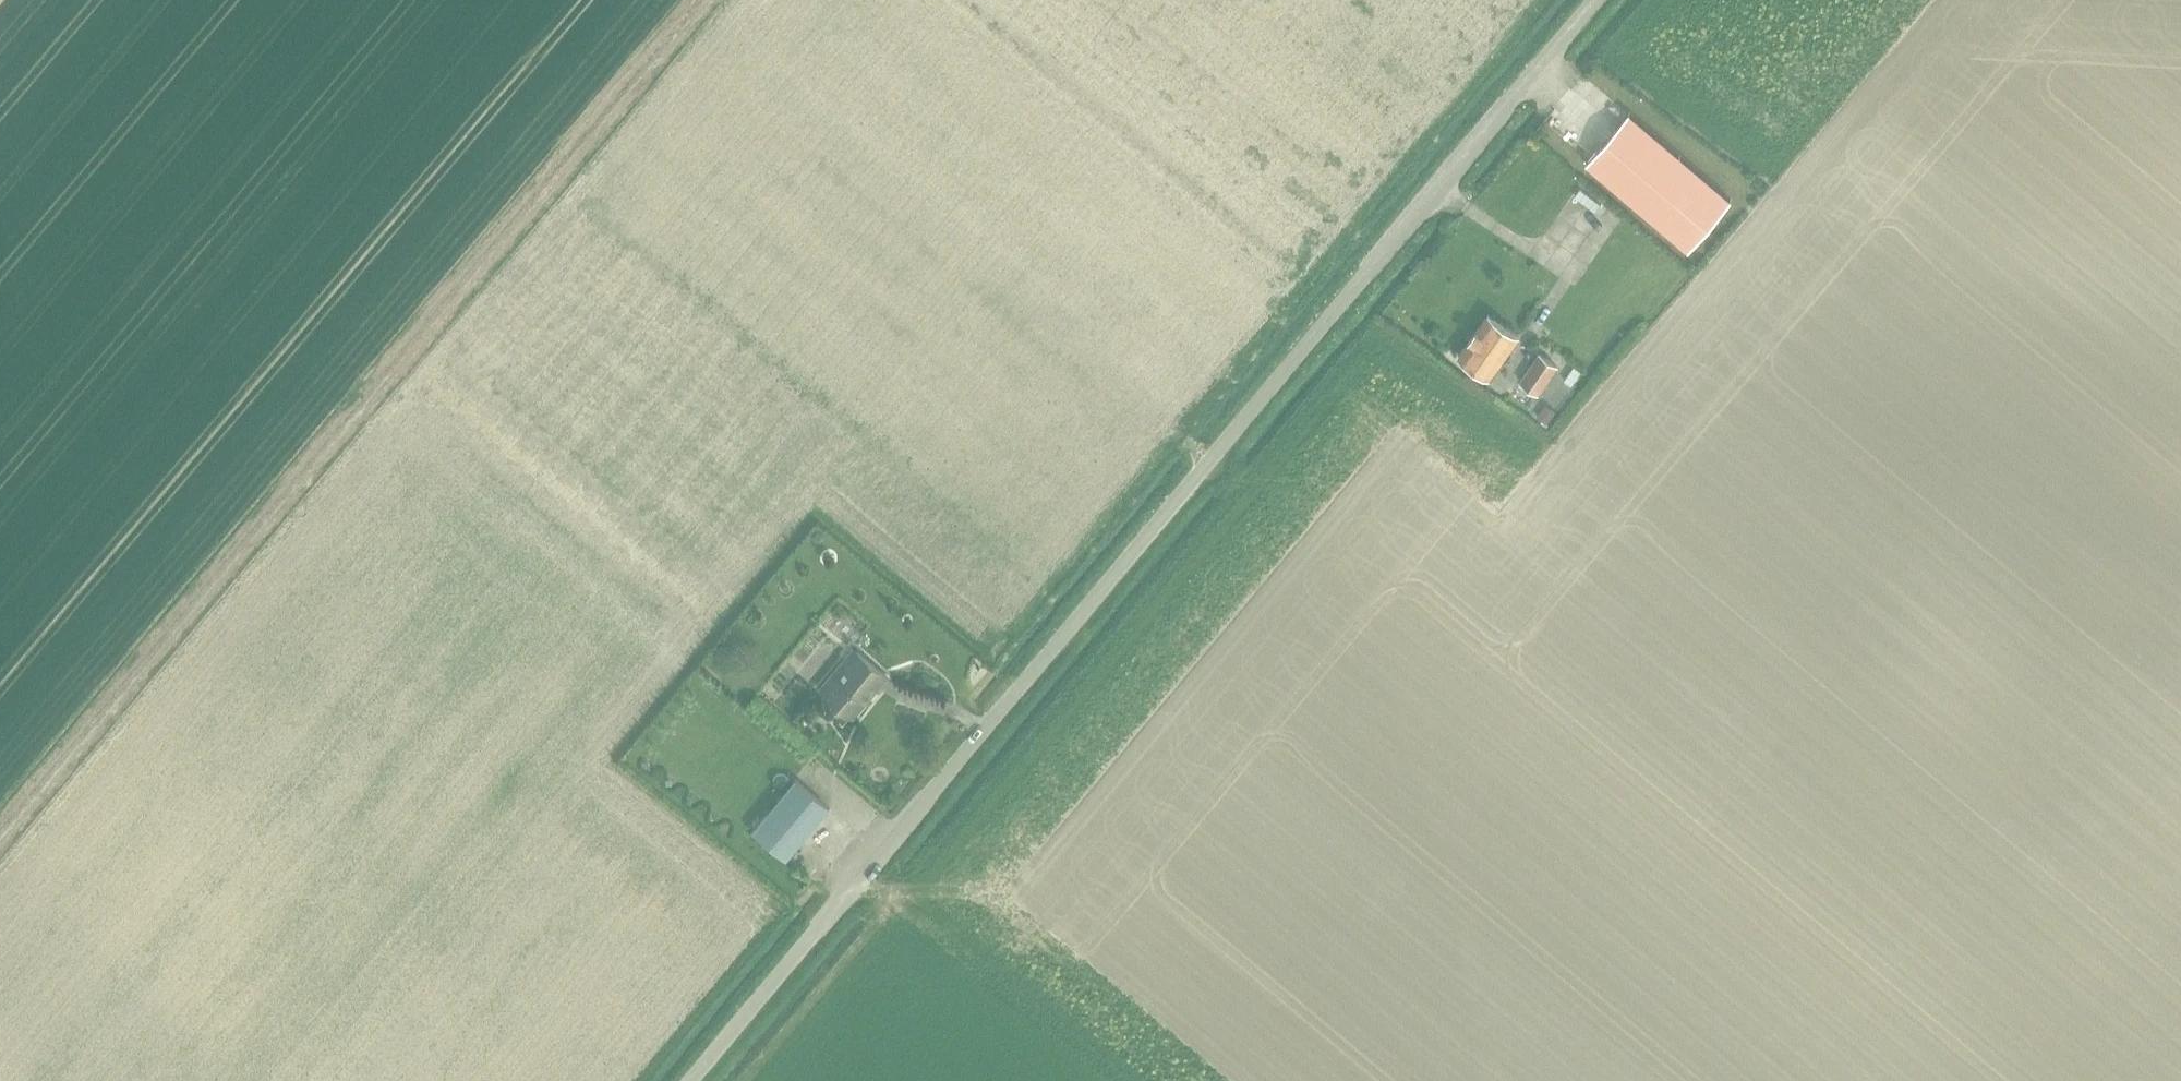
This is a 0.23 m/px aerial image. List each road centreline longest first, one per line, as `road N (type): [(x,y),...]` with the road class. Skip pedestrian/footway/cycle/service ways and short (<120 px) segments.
road 1 (unclassified): [(694,1080),(1602,0)]

